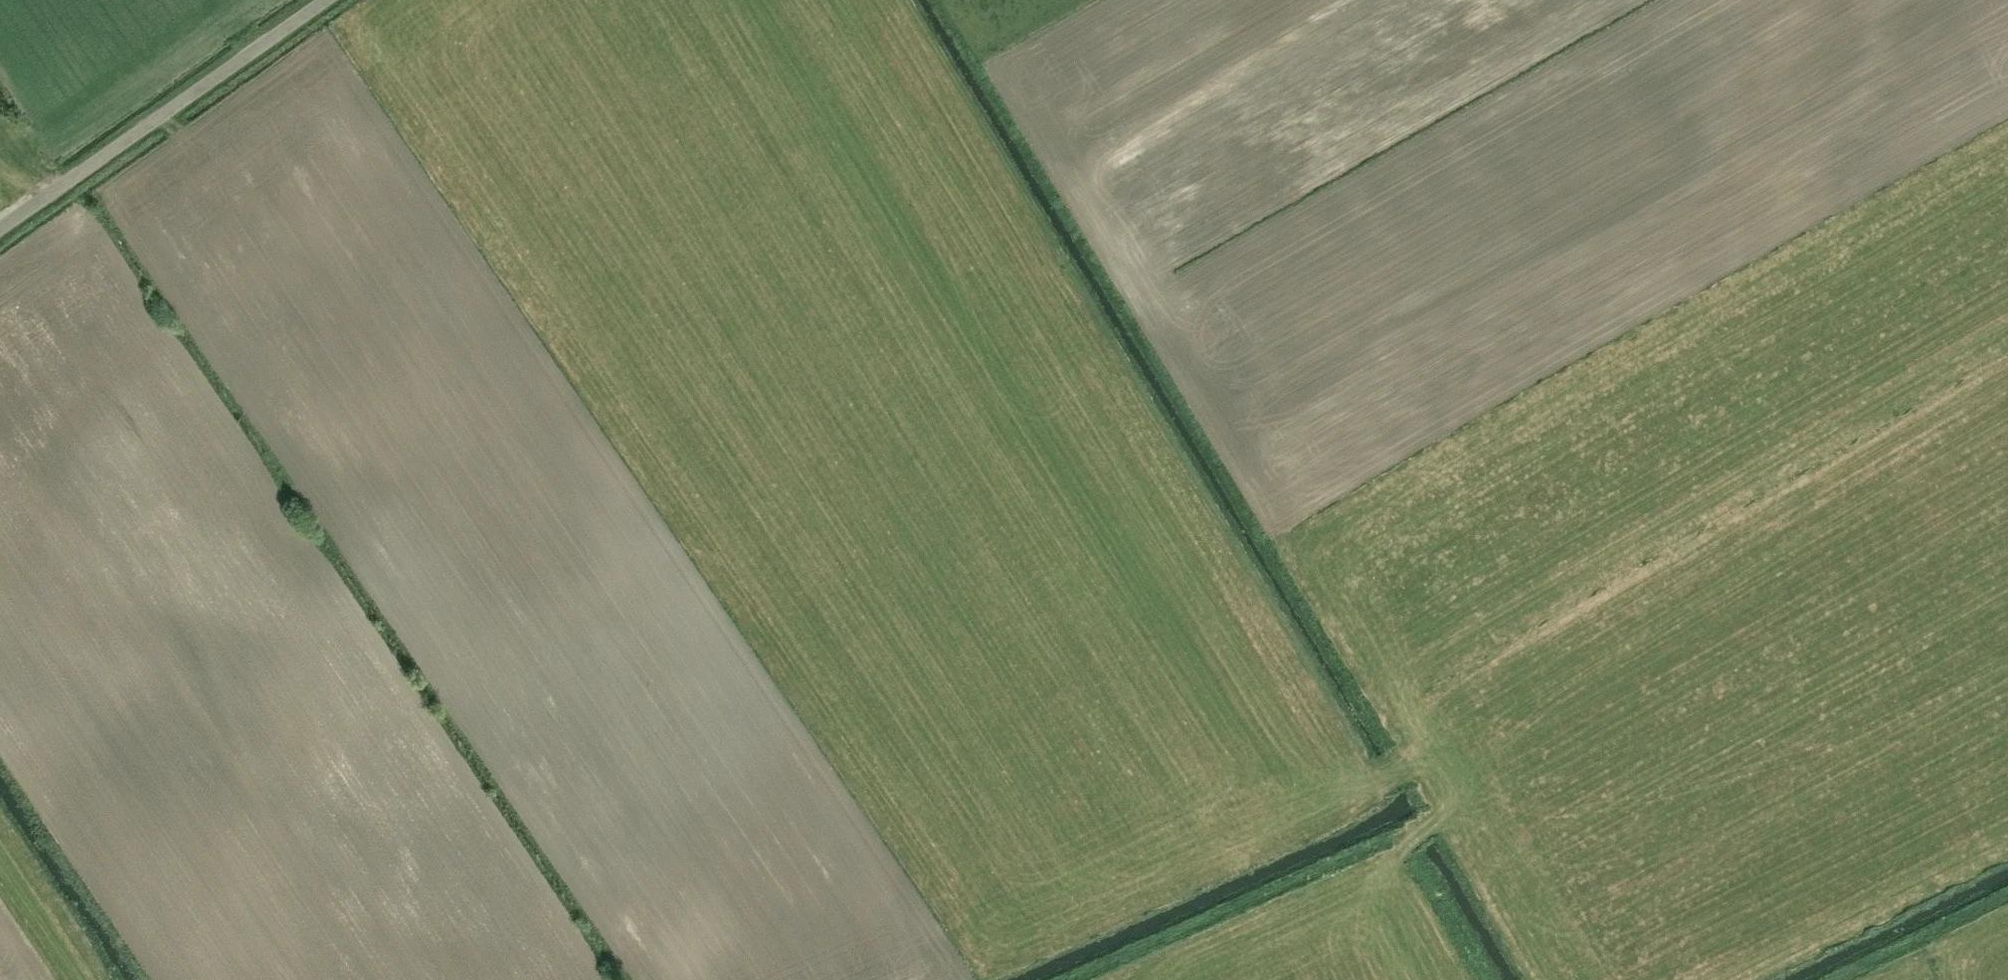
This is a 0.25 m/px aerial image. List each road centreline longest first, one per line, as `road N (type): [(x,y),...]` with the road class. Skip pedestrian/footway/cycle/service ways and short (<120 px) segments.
road 1 (unclassified): [(0,233),(331,0)]

